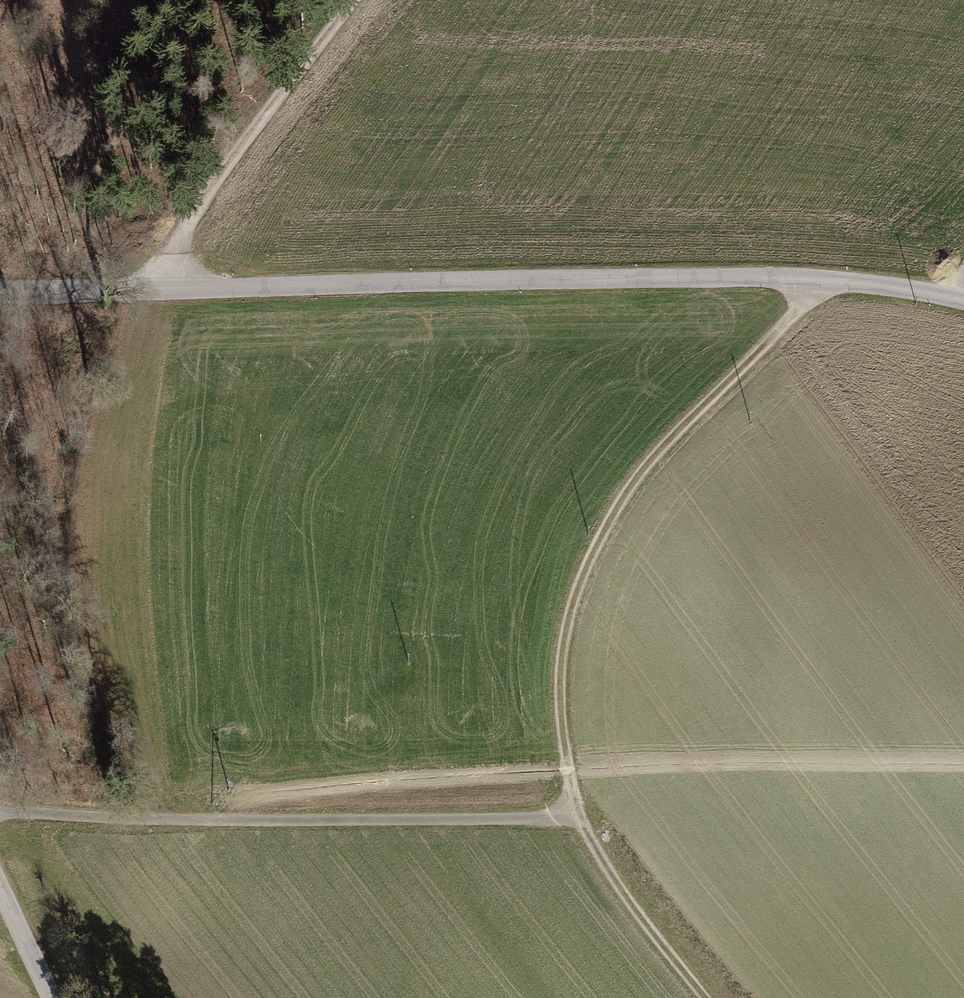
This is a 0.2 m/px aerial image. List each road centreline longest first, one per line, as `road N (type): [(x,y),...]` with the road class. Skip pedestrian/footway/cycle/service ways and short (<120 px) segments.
road 1 (tertiary): [(0,291),(687,274),(963,296)]
road 2 (track): [(580,813),(566,729),(568,629),(613,515),(682,423),(833,281)]
road 3 (track): [(0,810),(167,818),(580,813)]
road 4 (track): [(352,0),(142,284)]
road 5 (track): [(580,813),(713,997)]
road 6 (tertiary): [(54,997),(0,882)]

